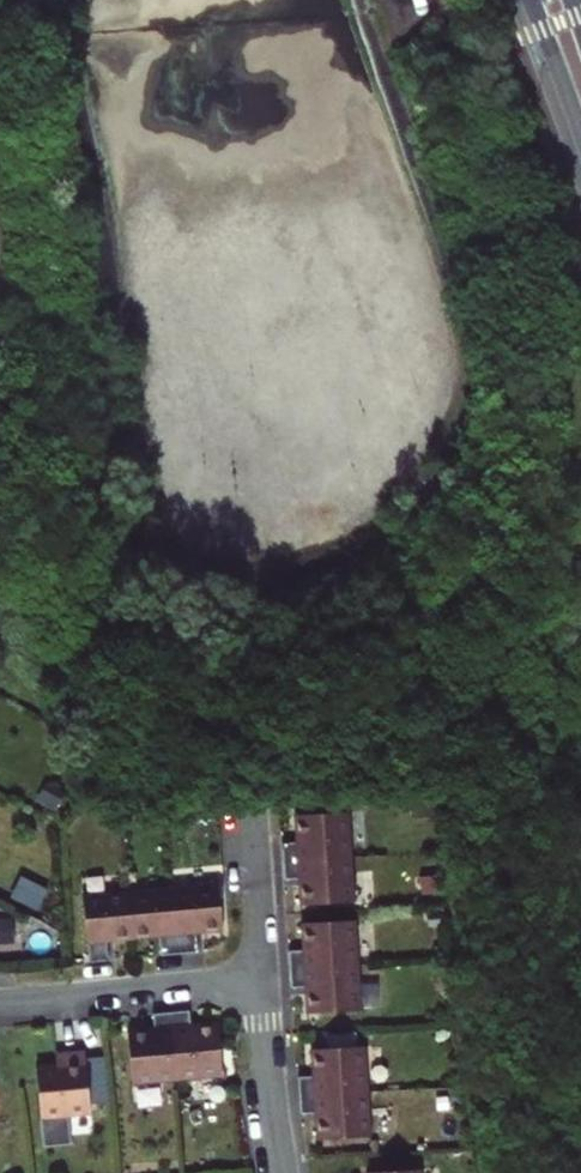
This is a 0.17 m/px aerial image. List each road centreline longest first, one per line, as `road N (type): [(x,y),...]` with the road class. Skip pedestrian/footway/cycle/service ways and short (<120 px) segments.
road 1 (residential): [(0,1001),(261,981)]
road 2 (residential): [(261,981),(284,1172)]
road 3 (residential): [(254,824),(261,981)]
road 4 (secondary): [(531,0),(580,135)]

